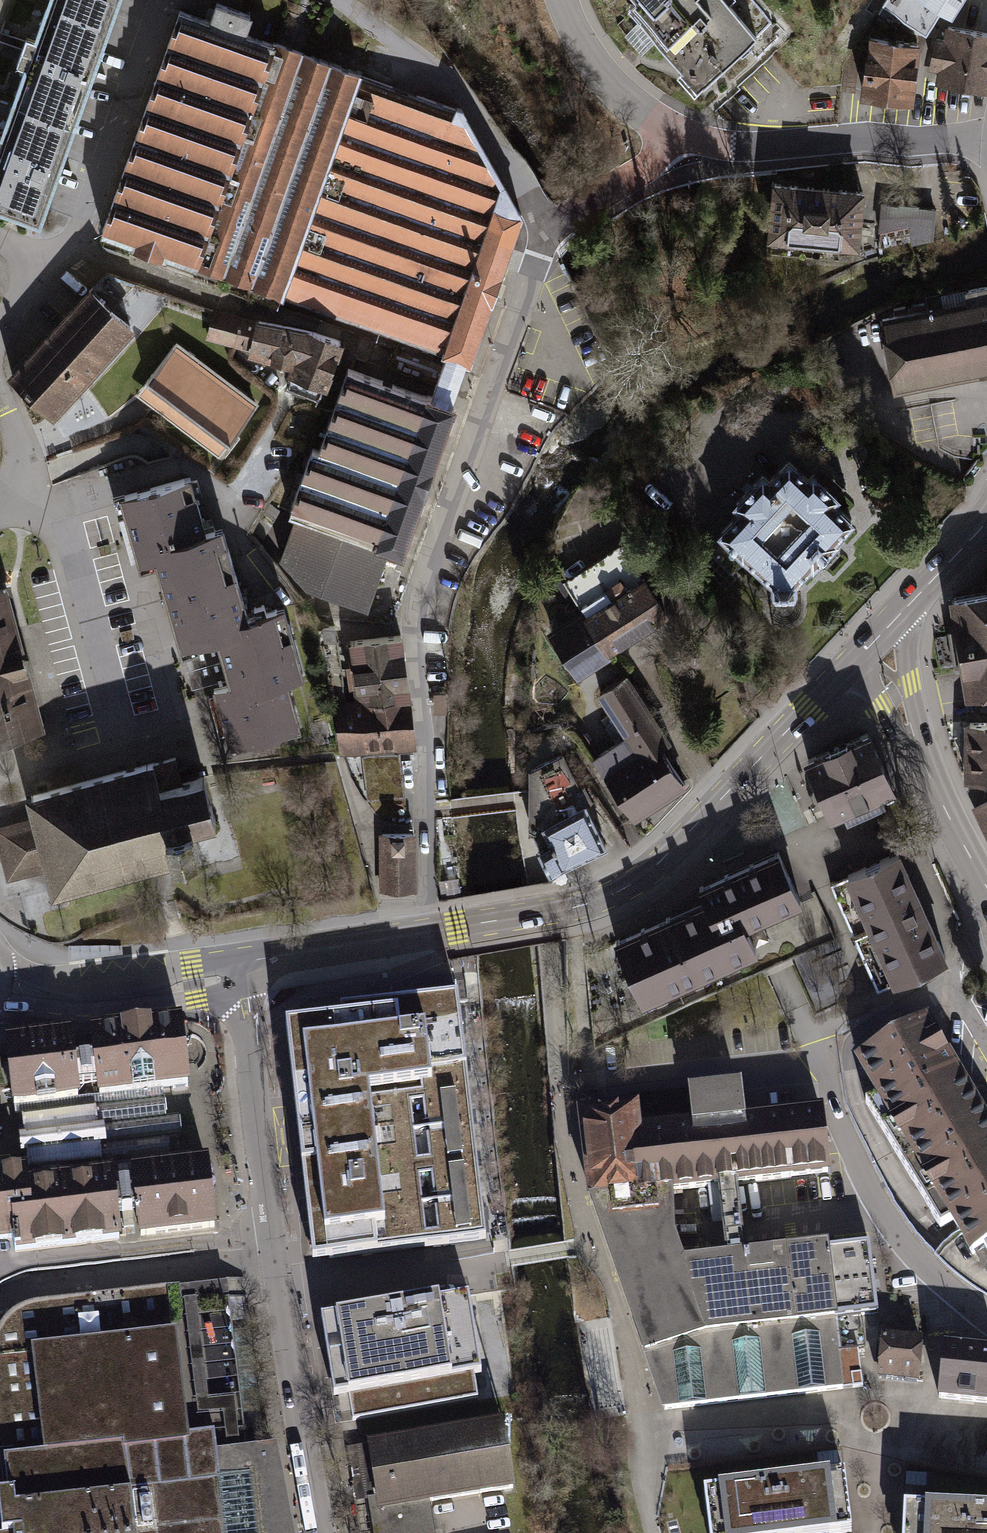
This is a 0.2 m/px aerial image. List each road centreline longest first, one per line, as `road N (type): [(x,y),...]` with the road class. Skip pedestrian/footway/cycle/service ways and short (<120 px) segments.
road 1 (residential): [(557,237),(533,268),(413,608),(434,931)]
road 2 (residential): [(241,971),(321,1532)]
road 3 (primary): [(434,931),(581,906),(632,885),(866,648)]
road 4 (residential): [(163,0),(81,228),(35,263),(0,332)]
road 5 (unclassified): [(338,0),(460,97),(557,237)]
road 6 (residential): [(986,1319),(921,1263),(880,1213),(841,1135),(819,1063)]
road 7 (residential): [(986,136),(767,154),(679,134)]
road 8 (residential): [(23,515),(60,534),(120,767)]
road 9 (secondary): [(986,893),(932,788),(895,694),(866,648)]
road 10 (primary): [(0,1000),(87,1010),(197,997),(219,991),(241,971)]
road 11 (primary): [(241,971),(192,967),(89,979),(3,970)]
road 12 (primary): [(241,971),(434,931)]
road 13 (residential): [(679,134),(617,92),(576,34),(563,0)]
road 14 (primary): [(866,648),(986,518)]
road 15 (residential): [(679,134),(645,182),(557,237)]

